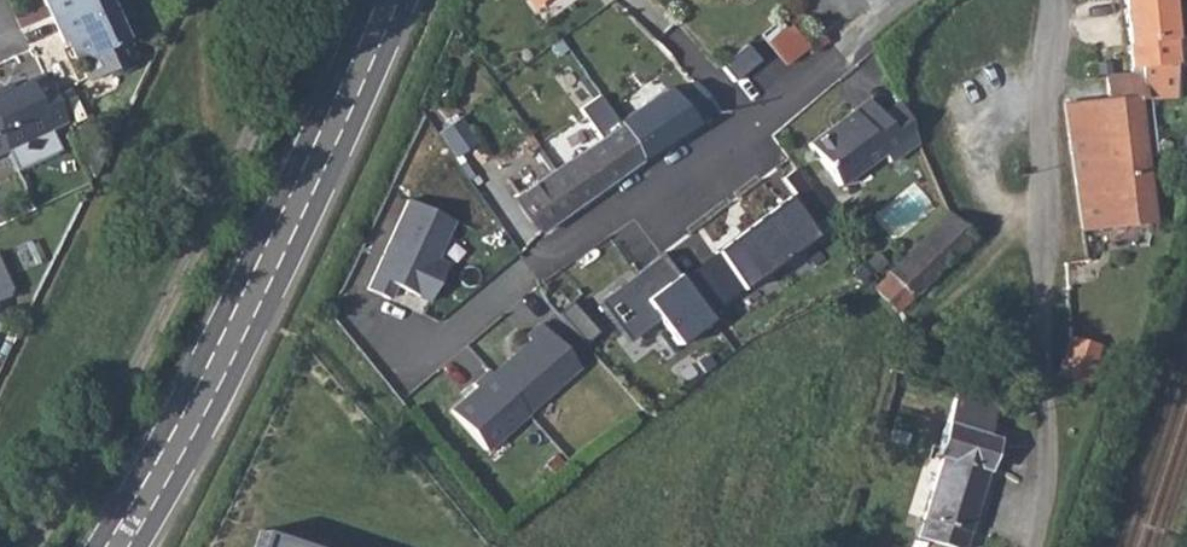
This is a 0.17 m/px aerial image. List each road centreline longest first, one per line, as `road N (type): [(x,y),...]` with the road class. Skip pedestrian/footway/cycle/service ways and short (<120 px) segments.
road 1 (secondary): [(379,0),(191,405),(114,546)]
road 2 (residential): [(1053,0),(1048,420),(1028,546)]
road 3 (residential): [(903,0),(692,170),(529,264)]

